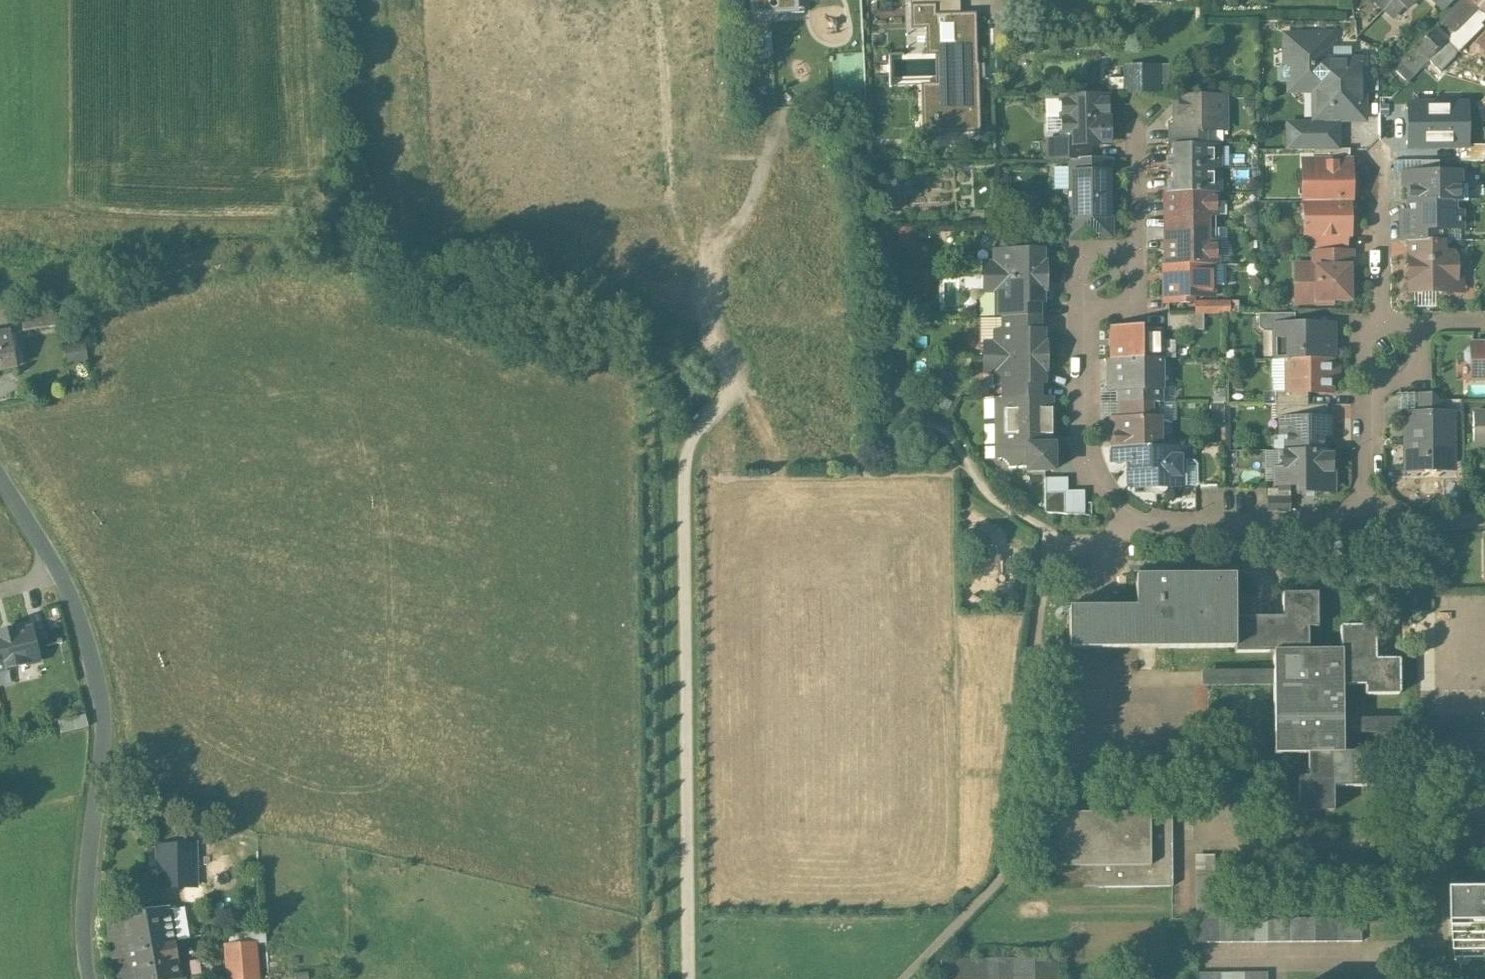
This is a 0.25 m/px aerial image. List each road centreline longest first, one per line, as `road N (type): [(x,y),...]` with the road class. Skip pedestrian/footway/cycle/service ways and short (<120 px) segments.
road 1 (residential): [(0,478),(63,578),(104,711),(83,939),(90,978)]
road 2 (residential): [(1368,526),(1236,528),(1130,516),(1098,487),(1085,455),(1085,302)]
road 3 (residential): [(1383,321),(1380,156)]
road 4 (residential): [(1368,526),(1367,382)]
road 5 (residential): [(1136,252),(1135,132)]

